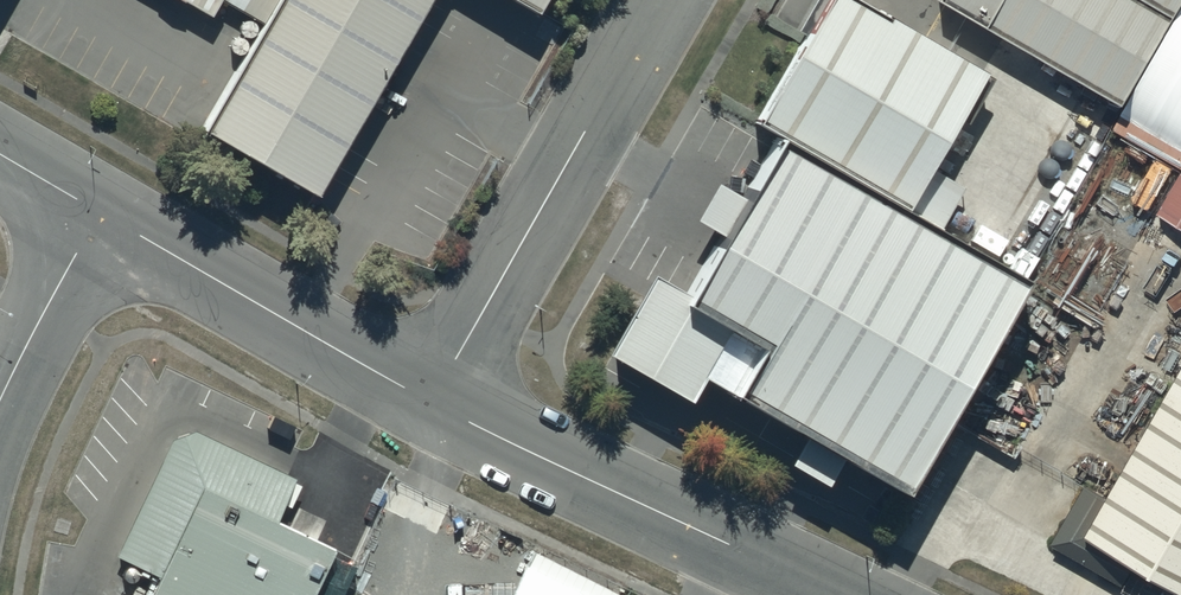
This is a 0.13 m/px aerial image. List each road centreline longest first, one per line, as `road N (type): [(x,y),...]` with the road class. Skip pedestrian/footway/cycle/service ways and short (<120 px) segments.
road 1 (unclassified): [(443,405),(594,149),(660,0)]
road 2 (unclassified): [(443,405),(843,594)]
road 3 (unclassified): [(99,222),(443,405)]
road 4 (unclassified): [(0,402),(99,222)]

